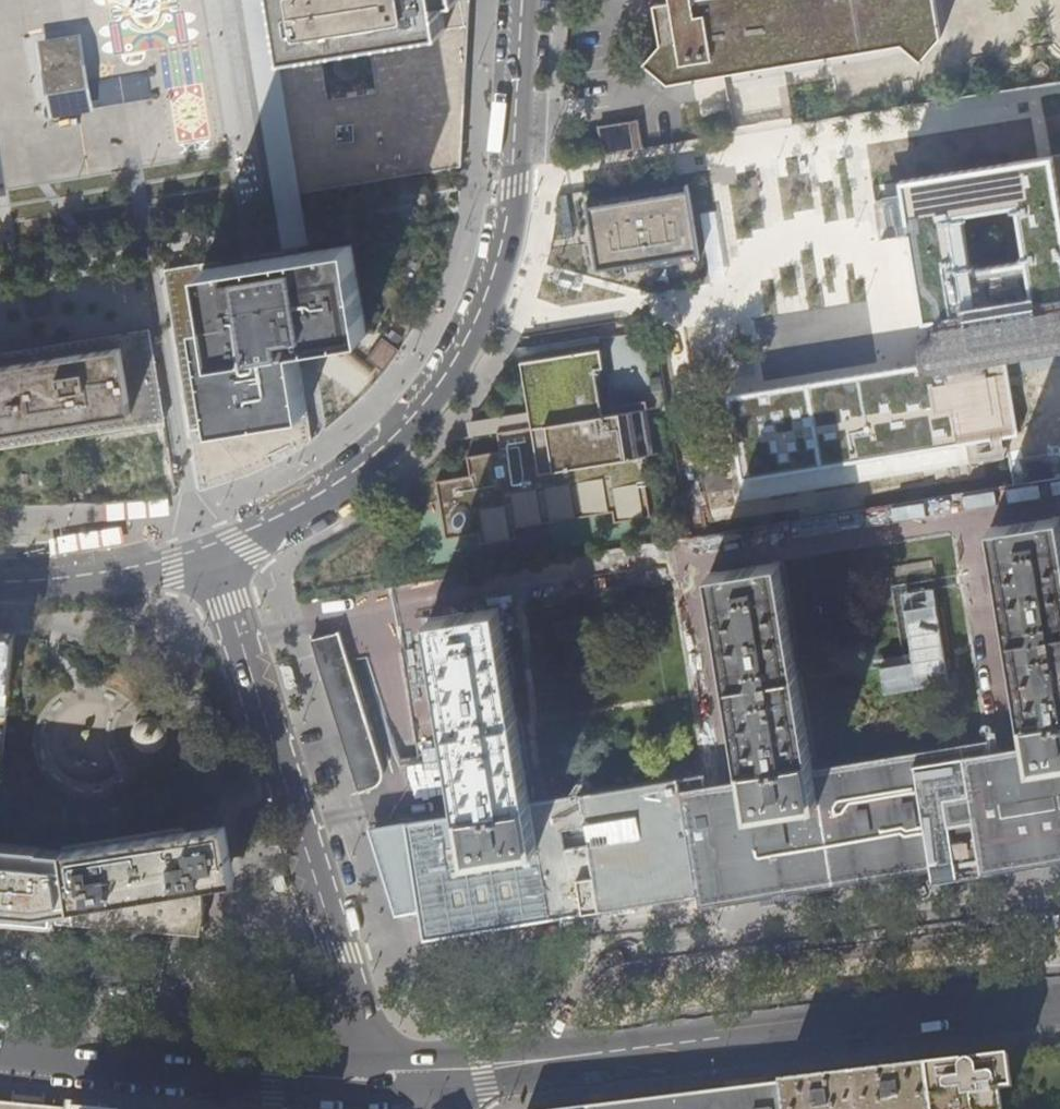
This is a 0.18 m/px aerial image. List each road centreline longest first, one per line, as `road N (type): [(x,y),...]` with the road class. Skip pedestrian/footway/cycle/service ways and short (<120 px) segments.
road 1 (residential): [(210,561),(354,483),(452,375),(506,256),(527,0)]
road 2 (residential): [(1059,905),(614,955),(593,965),(569,1000),(553,1063)]
road 3 (residential): [(210,561),(309,849),(374,1080)]
road 4 (secondary): [(1059,999),(553,1063)]
road 5 (secondary): [(374,1080),(0,1052)]
road 6 (residential): [(0,589),(80,587),(210,561)]

